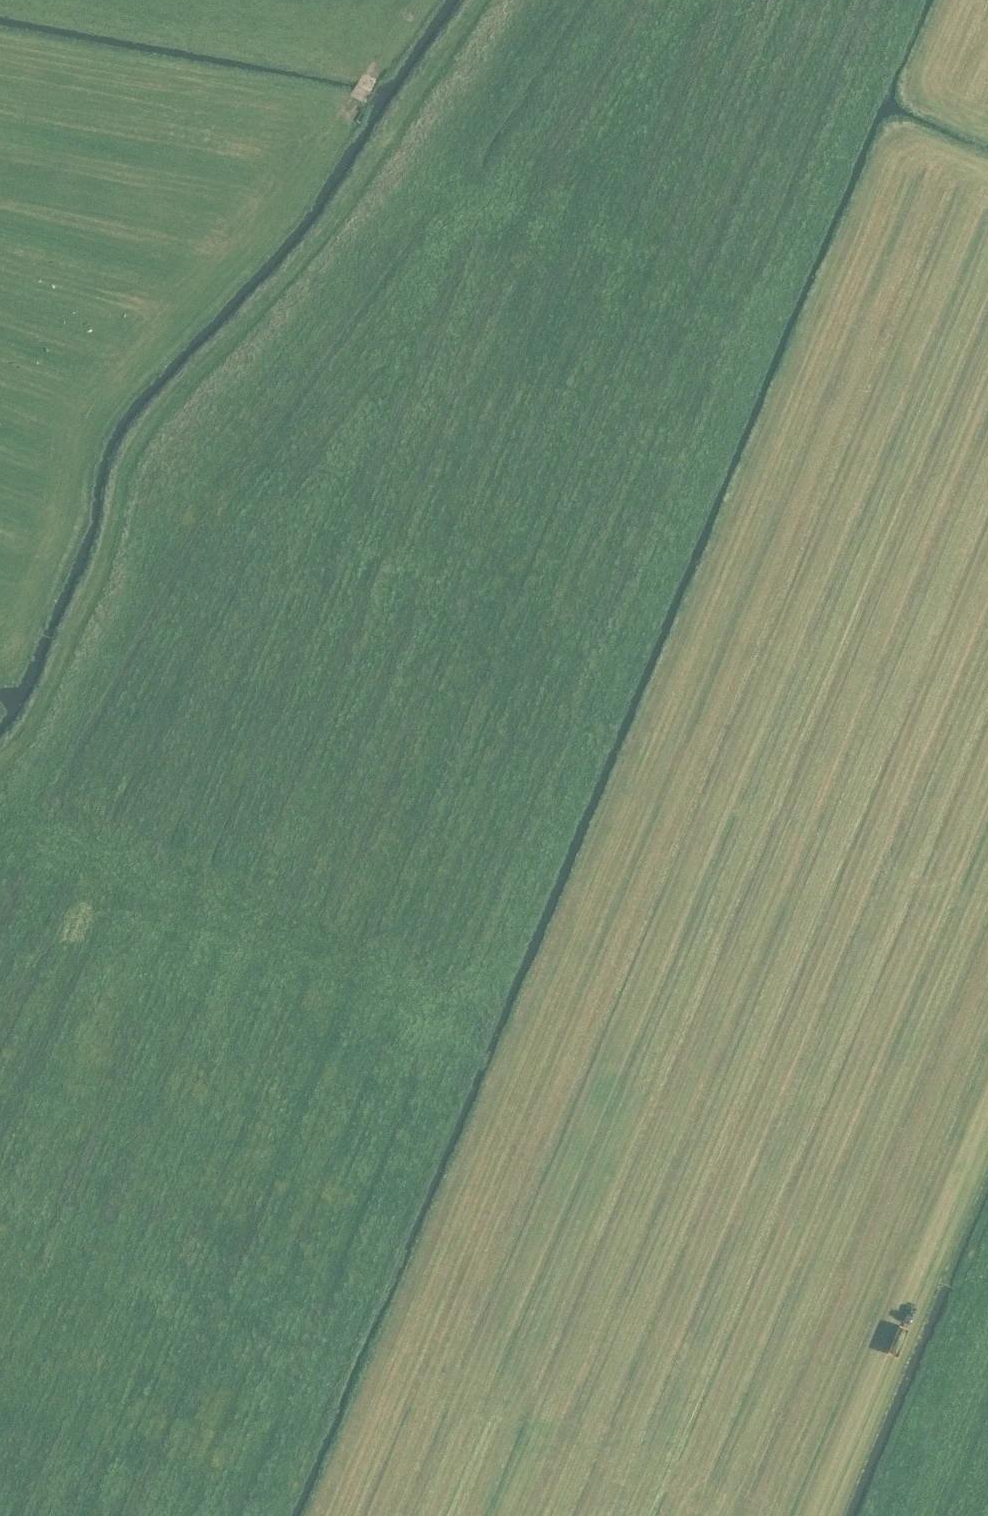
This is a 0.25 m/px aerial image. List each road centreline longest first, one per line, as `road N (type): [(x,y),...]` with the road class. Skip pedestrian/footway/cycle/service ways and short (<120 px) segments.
road 1 (track): [(816,1515),(987,1106)]

